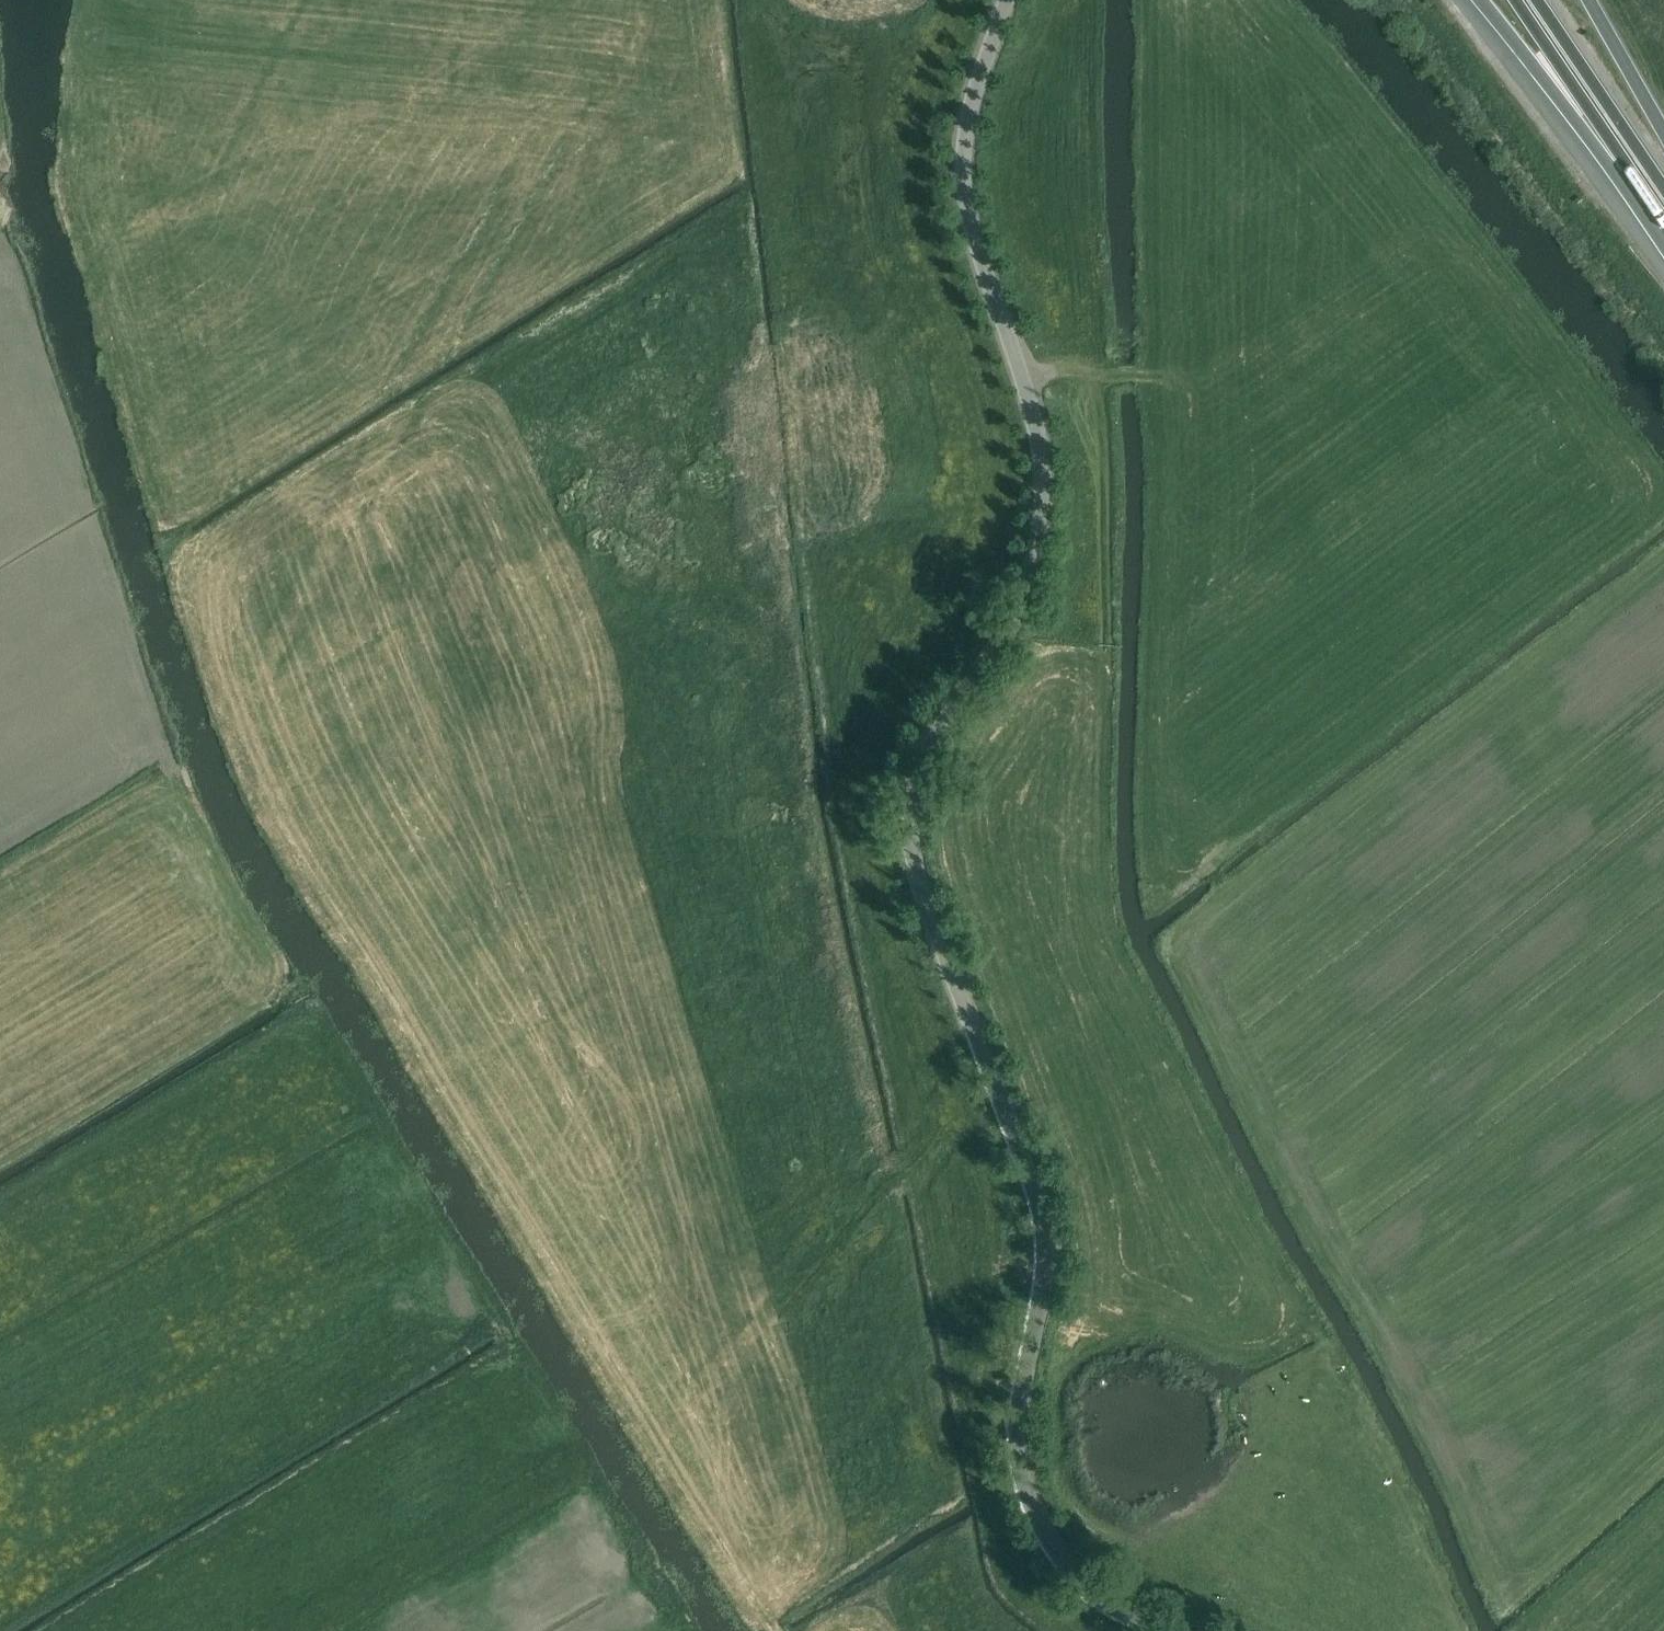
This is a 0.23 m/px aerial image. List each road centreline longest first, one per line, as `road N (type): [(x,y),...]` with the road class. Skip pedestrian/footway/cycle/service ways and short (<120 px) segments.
road 1 (unclassified): [(1146,1630),(1070,1572),(1023,1475),(1022,1404),(1042,1268),(1037,1213),(916,900),(912,827),(928,759),(1003,653),(1046,539),(1040,447),(966,214),(965,142),(1002,0)]
road 2 (trunk): [(1663,184),(1539,0)]
road 3 (trunk): [(1477,0),(1614,146)]
road 4 (trunk): [(1515,0),(1614,146)]
road 5 (trunk): [(1663,133),(1590,0)]

